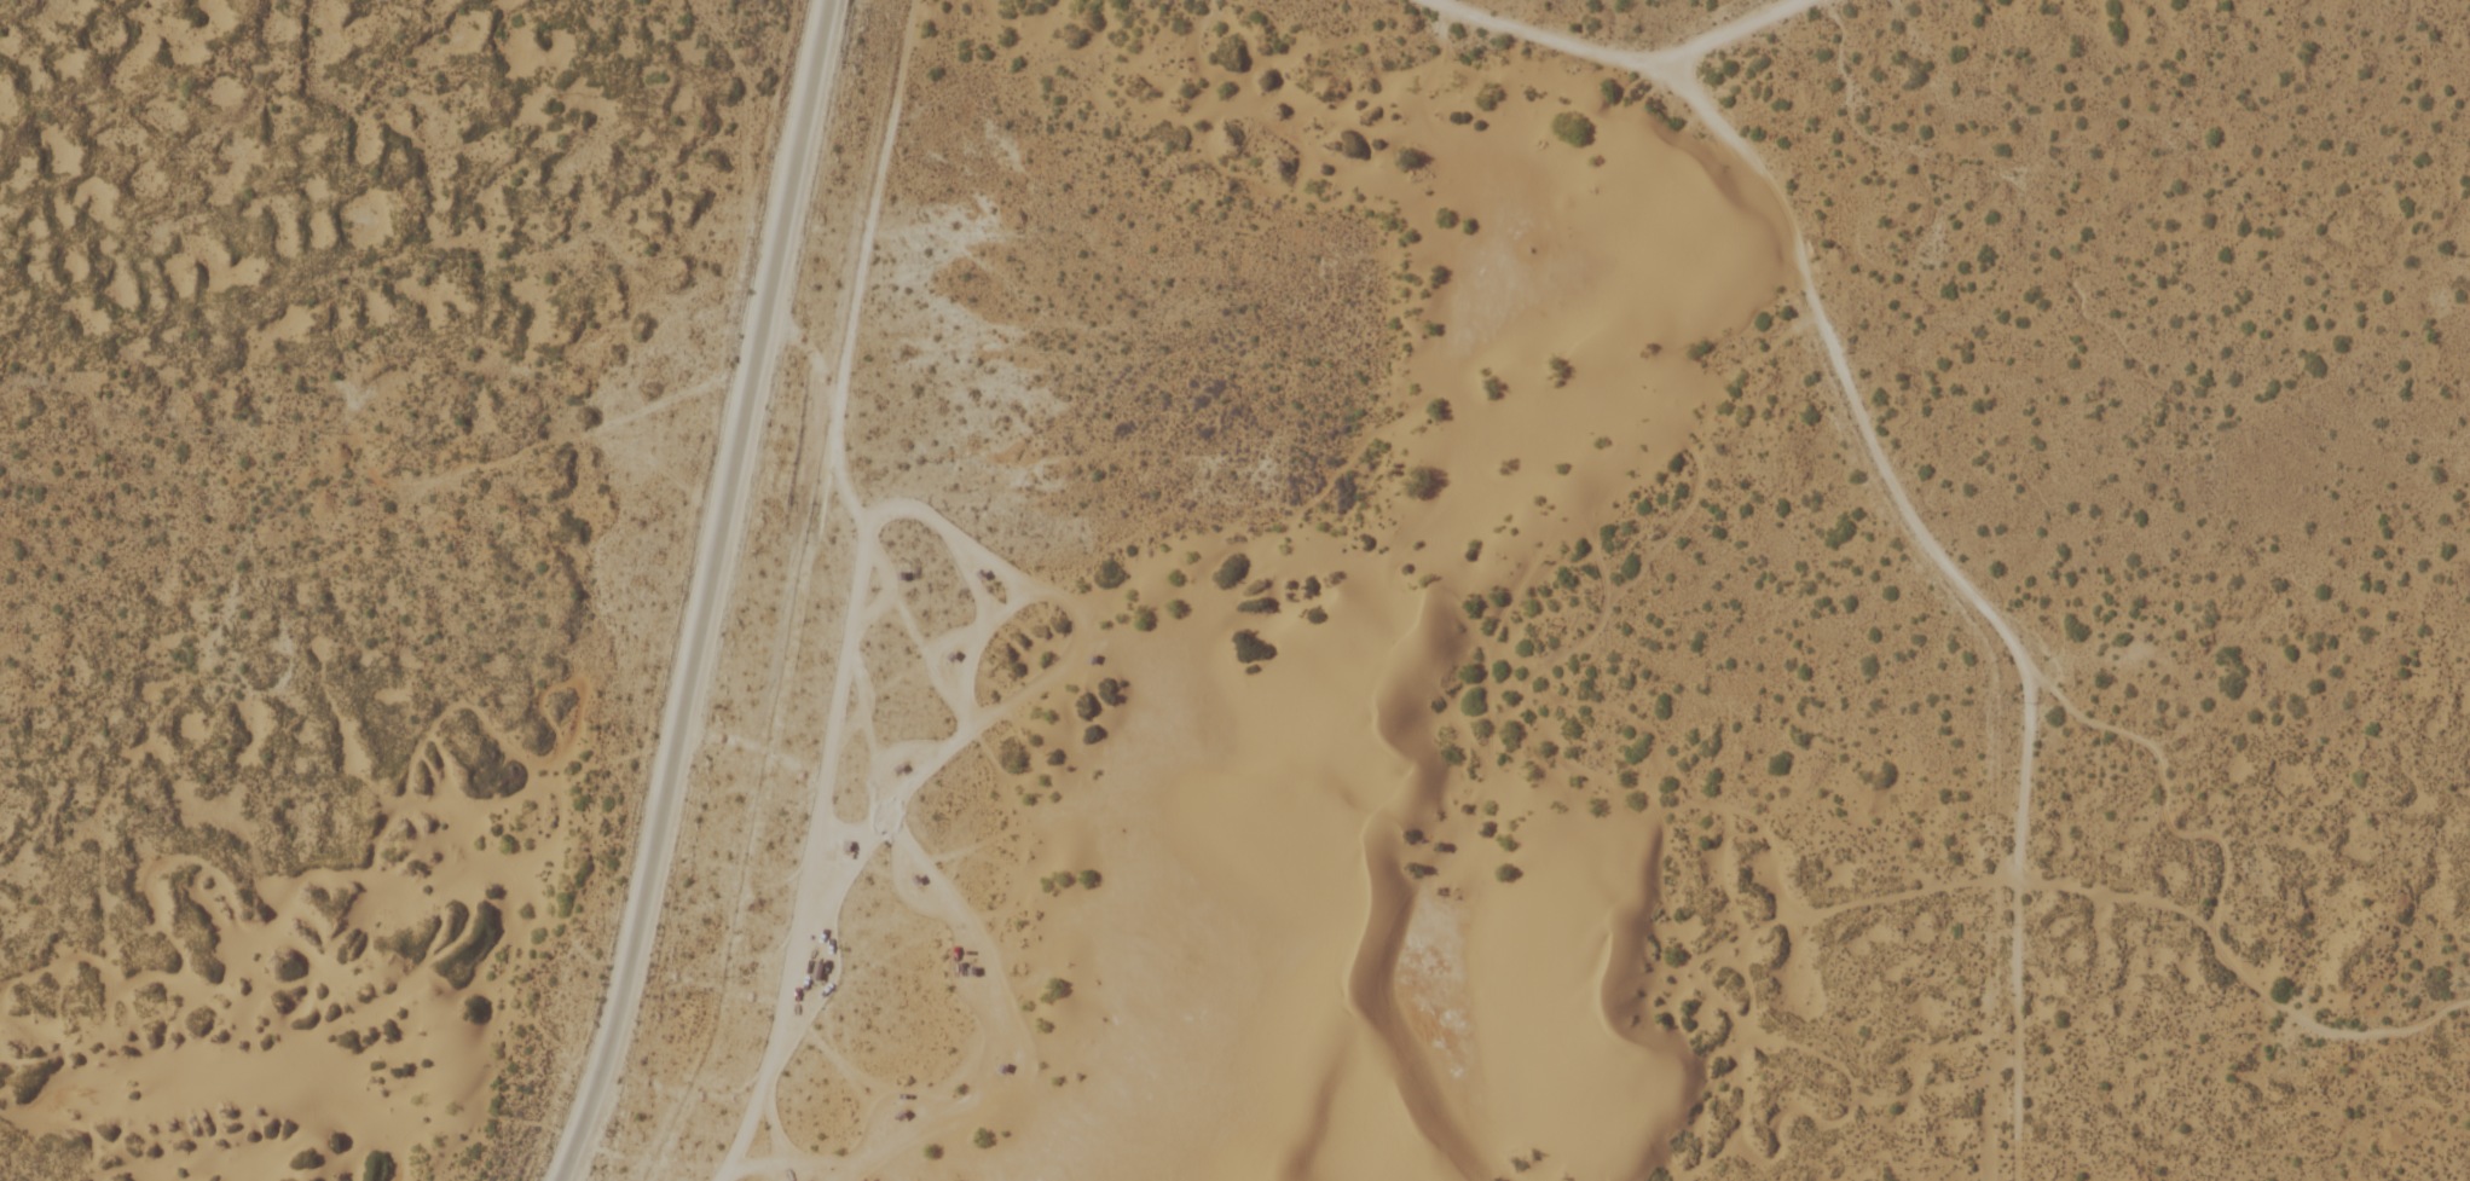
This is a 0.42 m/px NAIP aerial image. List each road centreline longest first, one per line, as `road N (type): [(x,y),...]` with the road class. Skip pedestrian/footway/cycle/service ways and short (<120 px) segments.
road 1 (residential): [(2024,1180),(2028,828),(2041,655),(1984,608),(1913,523),(1879,465),(1809,284),(1703,94),(1424,0)]
road 2 (secondary): [(560,1180),(595,1088),(644,895),(828,0)]

